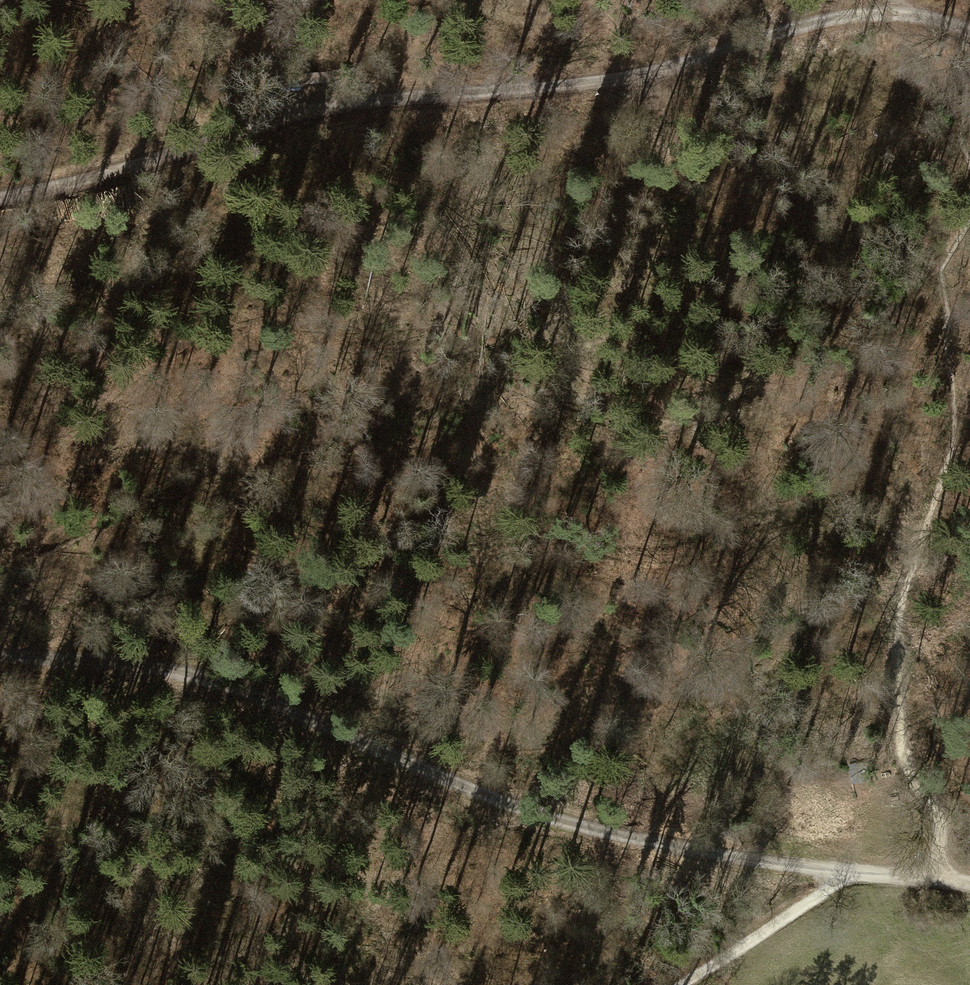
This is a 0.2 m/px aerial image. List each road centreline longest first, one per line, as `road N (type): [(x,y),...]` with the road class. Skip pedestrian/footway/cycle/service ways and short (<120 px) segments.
road 1 (track): [(897,11),(793,26),(615,80),(333,106),(120,169),(0,194)]
road 2 (track): [(0,653),(143,665),(213,682),(531,815),(761,864),(847,874)]
road 3 (track): [(0,507),(32,506),(119,453),(151,447),(204,451),(317,541),(363,555),(451,538),(537,537),(665,552),(773,514)]
road 4 (track): [(948,363),(953,443),(900,615),(897,689),(906,766),(942,838),(939,879)]
road 5 (track): [(680,984),(847,874)]

